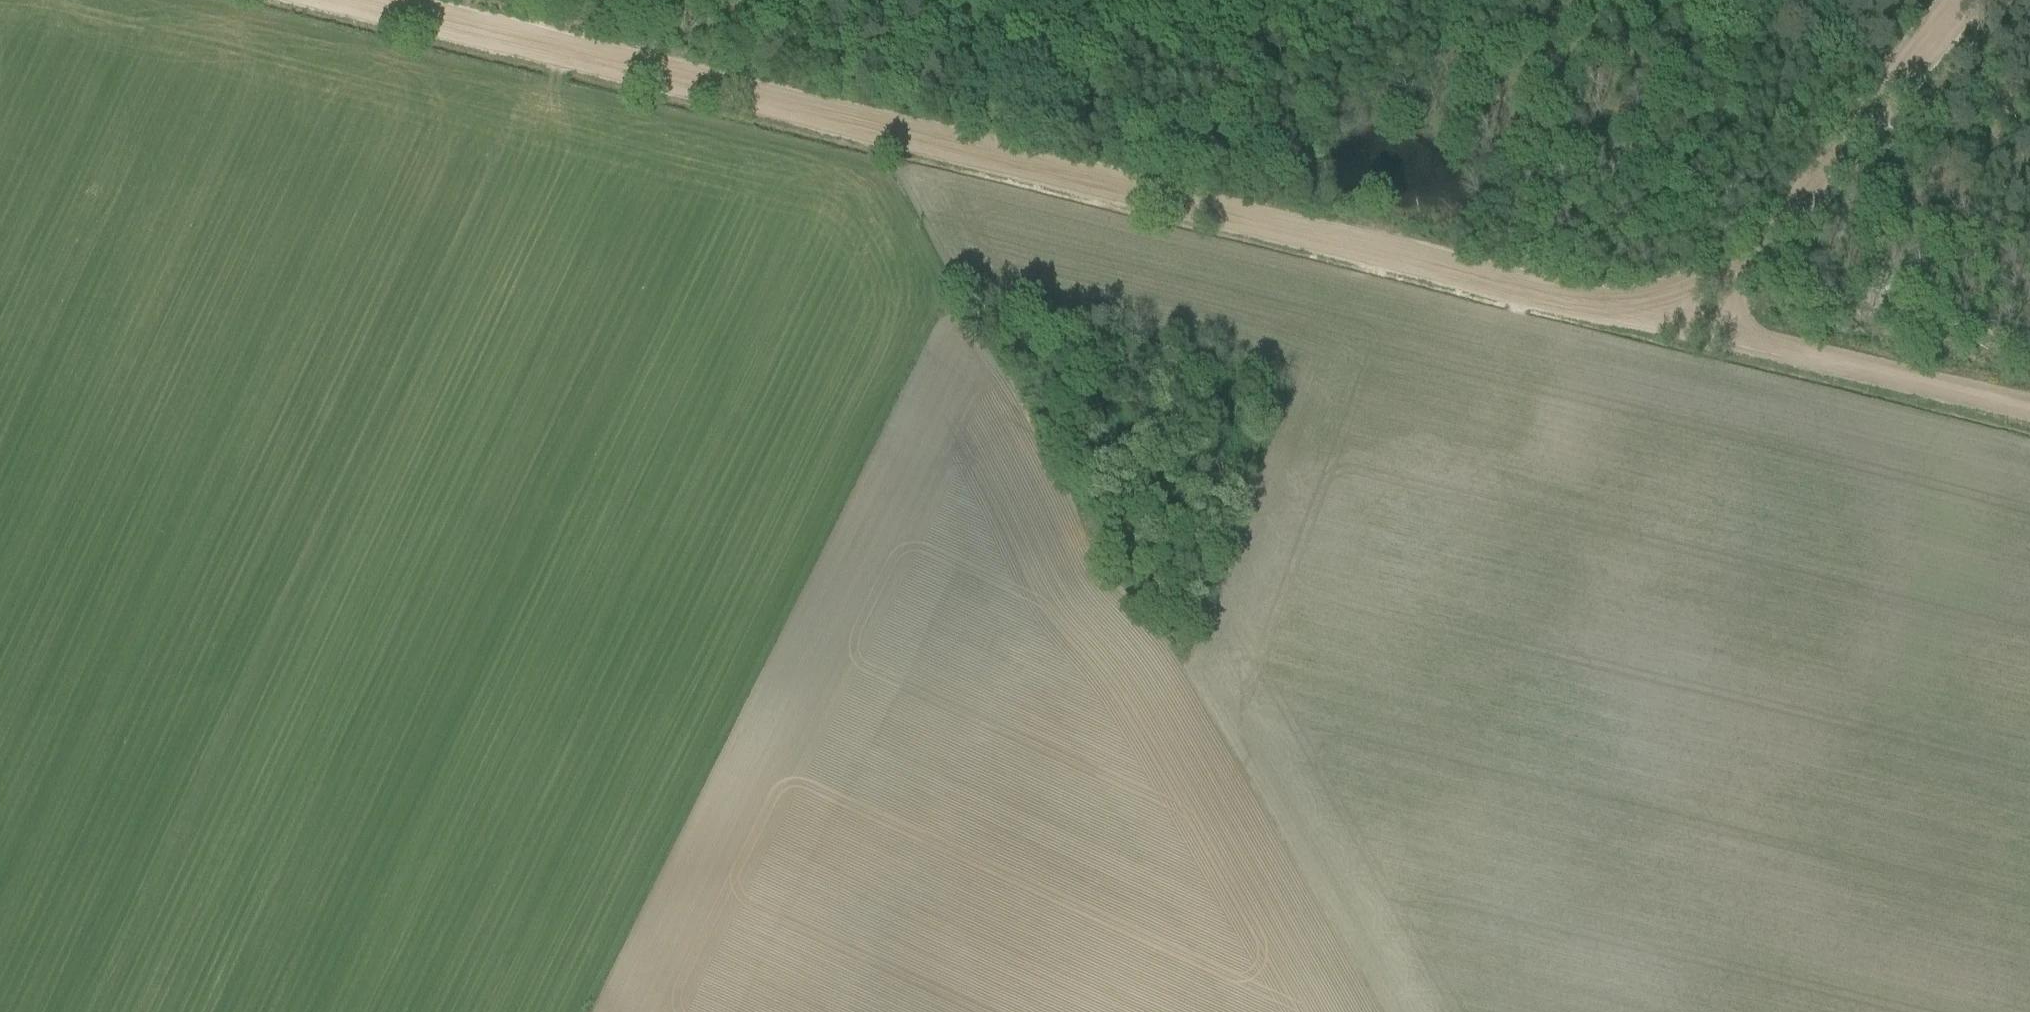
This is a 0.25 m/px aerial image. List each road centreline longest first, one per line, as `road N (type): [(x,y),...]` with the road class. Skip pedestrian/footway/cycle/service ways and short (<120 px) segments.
road 1 (track): [(369,0),(2029,418)]
road 2 (track): [(1574,304),(1673,291),(1732,272),(1828,188),(1978,0)]

